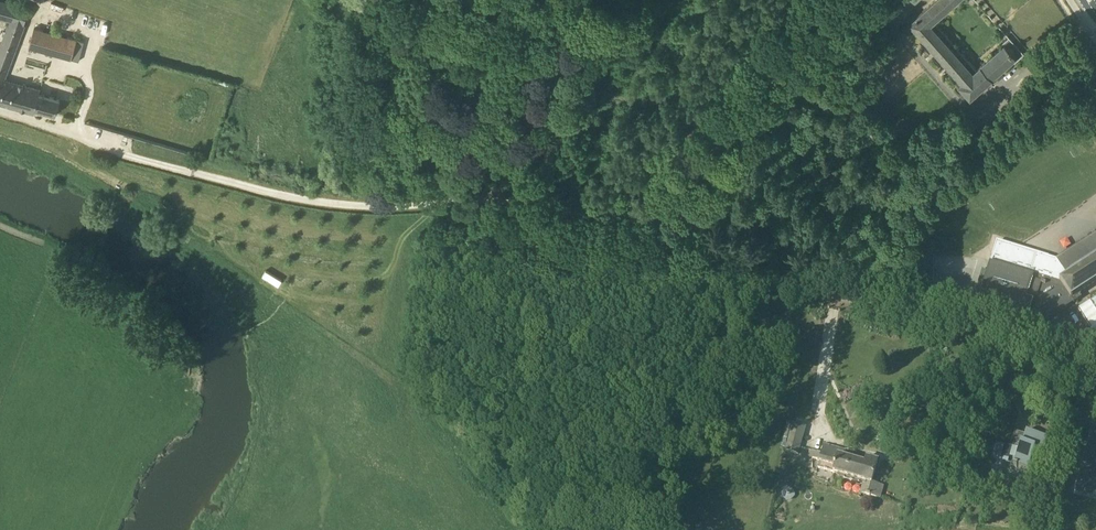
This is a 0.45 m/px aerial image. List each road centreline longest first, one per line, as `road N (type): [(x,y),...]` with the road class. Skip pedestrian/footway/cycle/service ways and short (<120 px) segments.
road 1 (track): [(0,111),(265,193),(377,209),(483,199),(836,296)]
road 2 (unclassified): [(1095,369),(836,296)]

